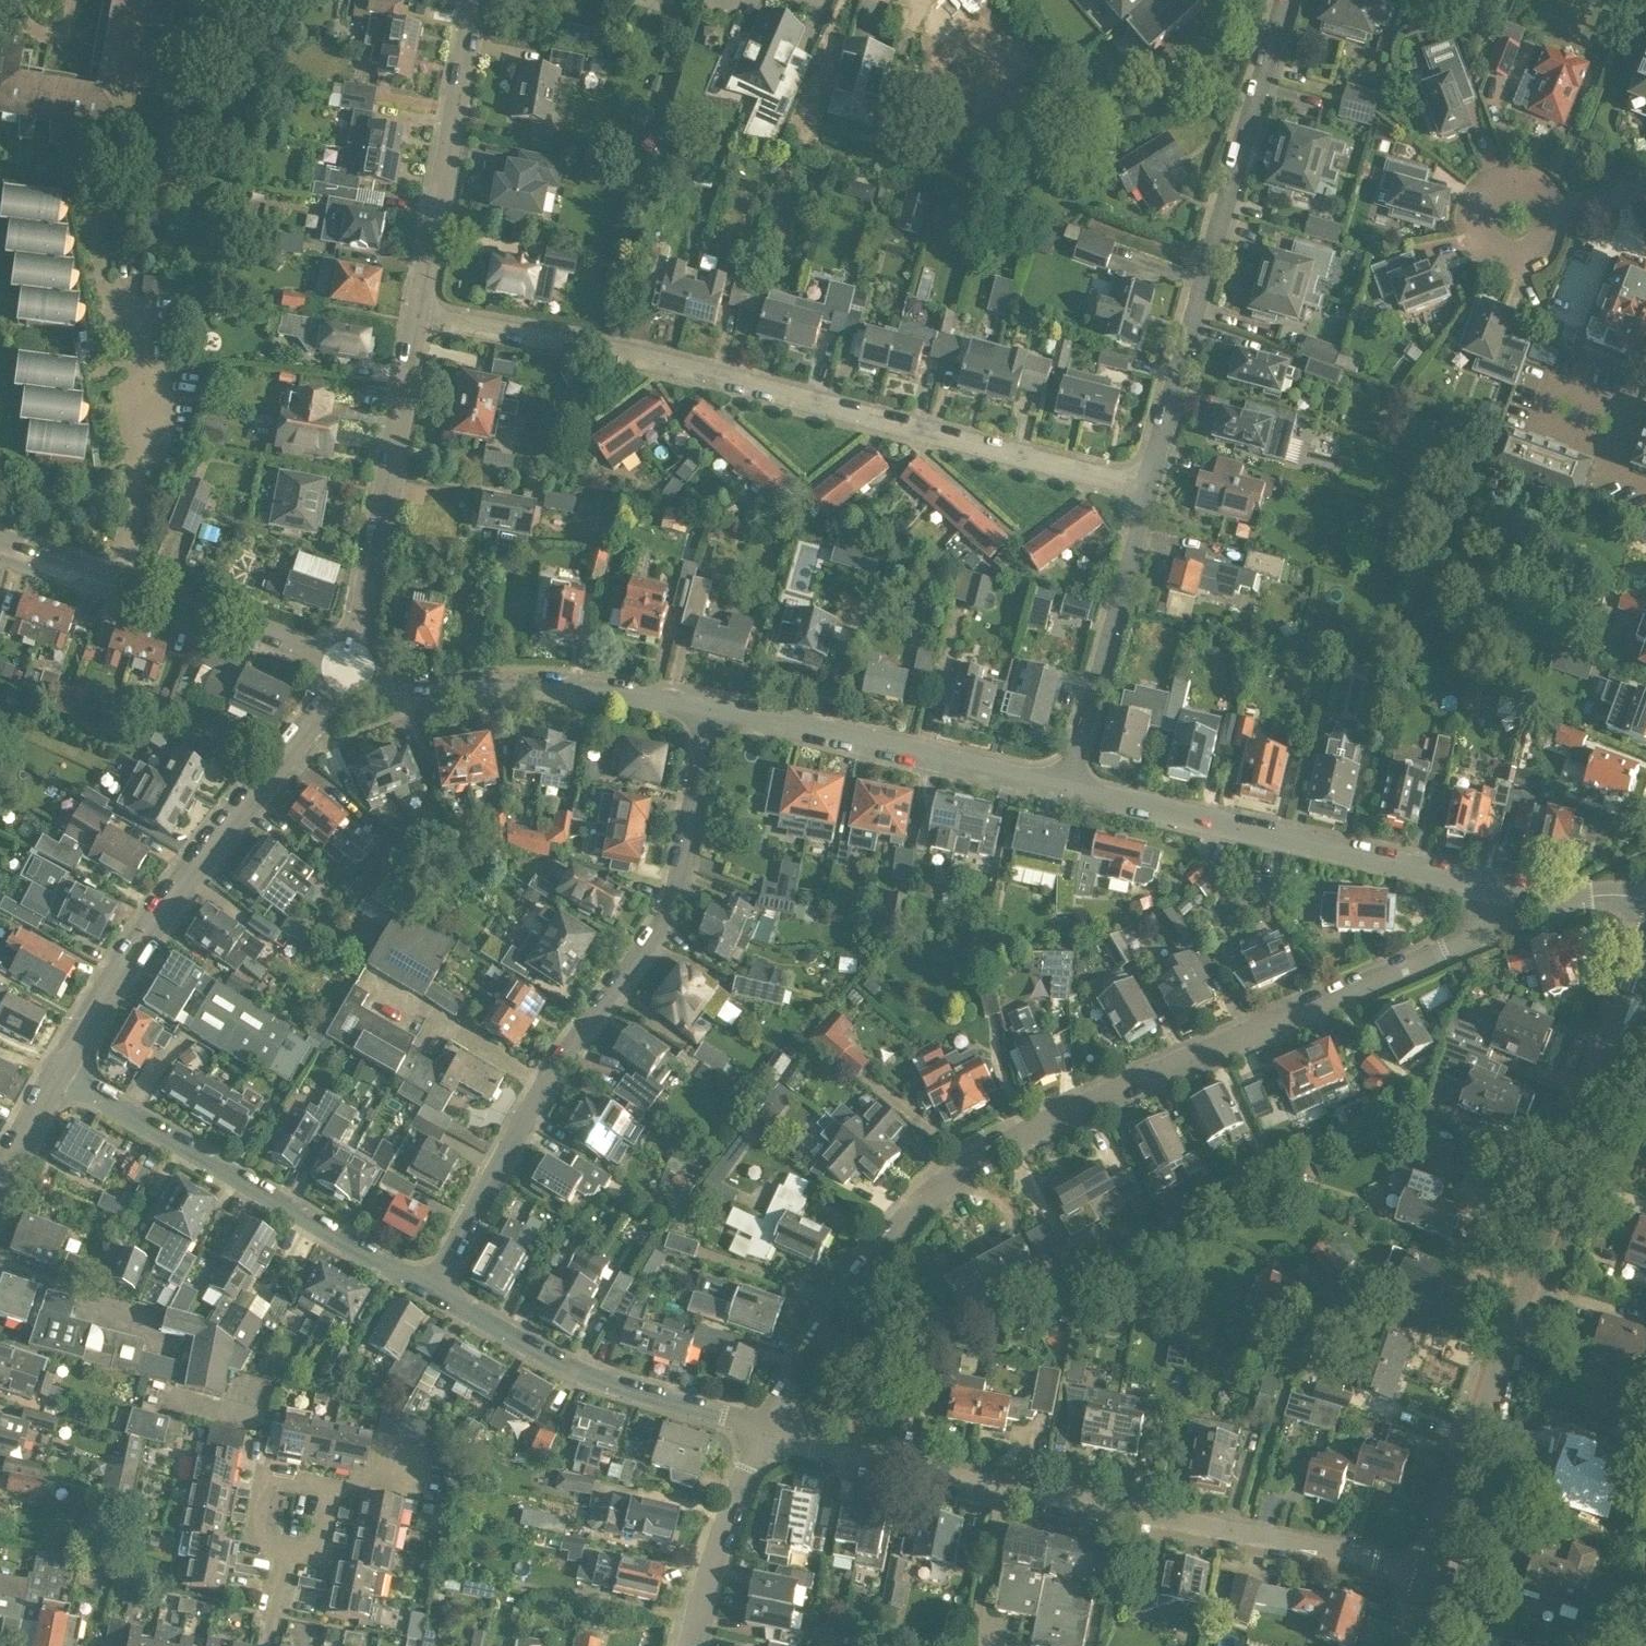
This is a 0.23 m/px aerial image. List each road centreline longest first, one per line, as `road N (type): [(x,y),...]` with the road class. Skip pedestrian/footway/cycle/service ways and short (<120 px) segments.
road 1 (residential): [(764,1433),(872,1260),(949,1177),(1052,1118),(1439,953),(1478,927),(1502,886)]
road 2 (residential): [(1148,490),(617,351),(420,316)]
road 3 (residential): [(1432,1571),(804,1449),(764,1433)]
road 4 (residential): [(424,1288),(670,906),(710,706)]
road 5 (tertiary): [(1432,1571),(1598,1086),(1645,998)]
road 6 (residential): [(1148,490),(1285,0)]
road 7 (residential): [(57,1072),(167,907),(309,727),(347,666)]
road 8 (residential): [(1502,886),(1066,785)]
road 9 (residential): [(424,1288),(57,1072)]
road 10 (residential): [(764,1433),(558,1364),(424,1288)]
road 11 (residential): [(0,539),(347,666)]
road 12 (residential): [(710,706),(560,685),(414,688),(347,666)]
road 13 (residential): [(1066,785),(710,706)]
road 14 (residential): [(347,666),(420,316)]
road 15 (residential): [(420,316),(474,0)]
road 16 (residential): [(1066,785),(1148,490)]
road 17 (residential): [(1555,214),(1542,190),(1517,179),(1491,186),(1472,221),(1481,247),(1518,263),(1543,252),(1556,228)]
road 18 (residential): [(690,1645),(719,1542),(764,1433)]
road 19 (residential): [(284,1547),(255,1541),(270,1472),(324,1484)]
road 20 (residential): [(1645,904),(1502,886)]
road 21 (residential): [(0,1178),(57,1072)]

